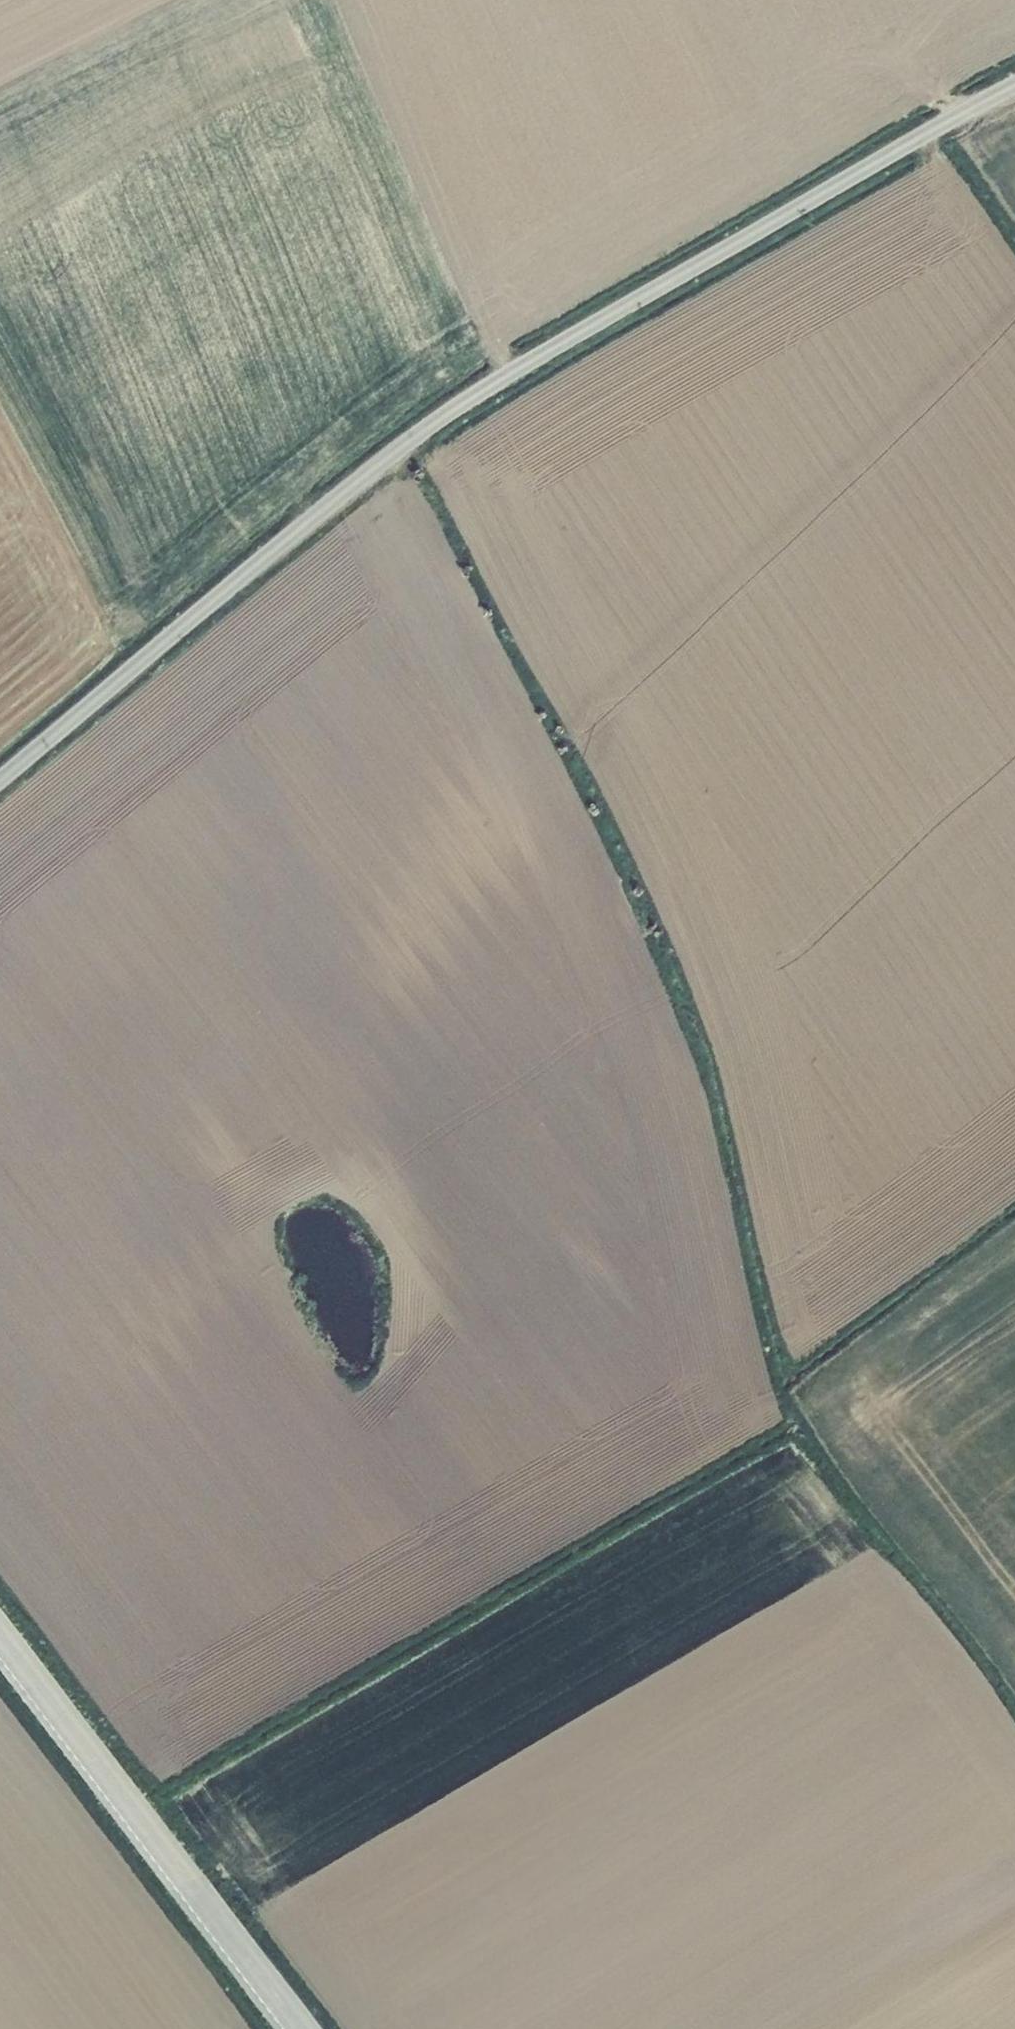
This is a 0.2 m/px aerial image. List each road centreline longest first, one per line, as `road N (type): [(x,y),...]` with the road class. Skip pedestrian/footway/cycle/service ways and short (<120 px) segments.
road 1 (unclassified): [(1014,83),(421,424),(0,781)]
road 2 (tertiary): [(0,1631),(299,2028)]

